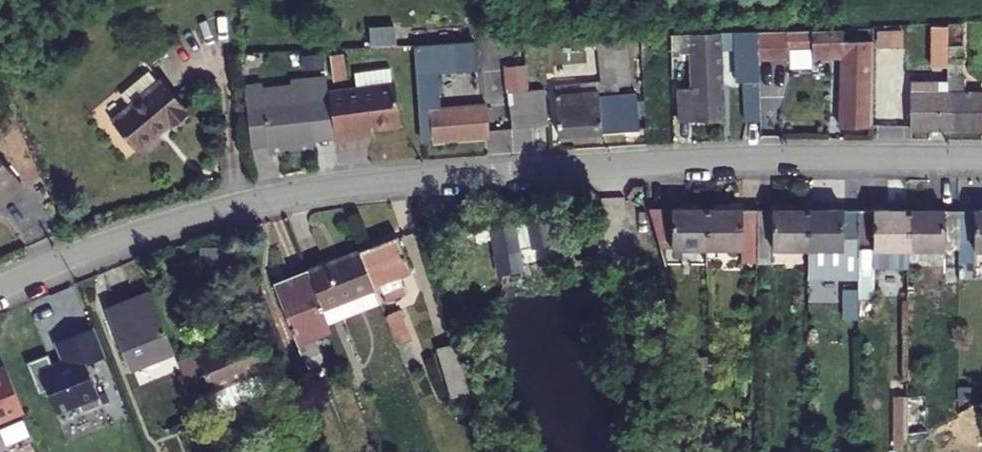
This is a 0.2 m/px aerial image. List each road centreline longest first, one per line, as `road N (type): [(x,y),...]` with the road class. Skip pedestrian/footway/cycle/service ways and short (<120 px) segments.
road 1 (residential): [(981,158),(683,161),(336,185),(137,232),(0,288)]

